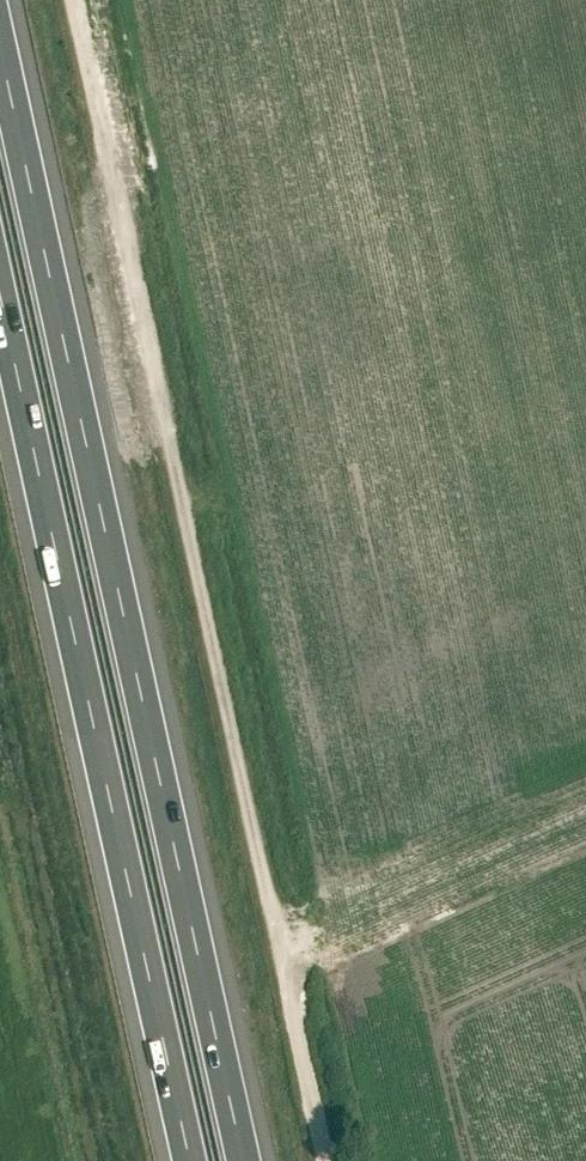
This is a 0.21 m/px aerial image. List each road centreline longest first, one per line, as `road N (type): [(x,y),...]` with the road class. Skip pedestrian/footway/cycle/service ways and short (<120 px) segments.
road 1 (track): [(336,1160),(82,0)]
road 2 (motorway): [(243,1160),(0,59)]
road 3 (motorway): [(0,303),(189,1160)]
road 4 (track): [(288,943),(585,817)]

